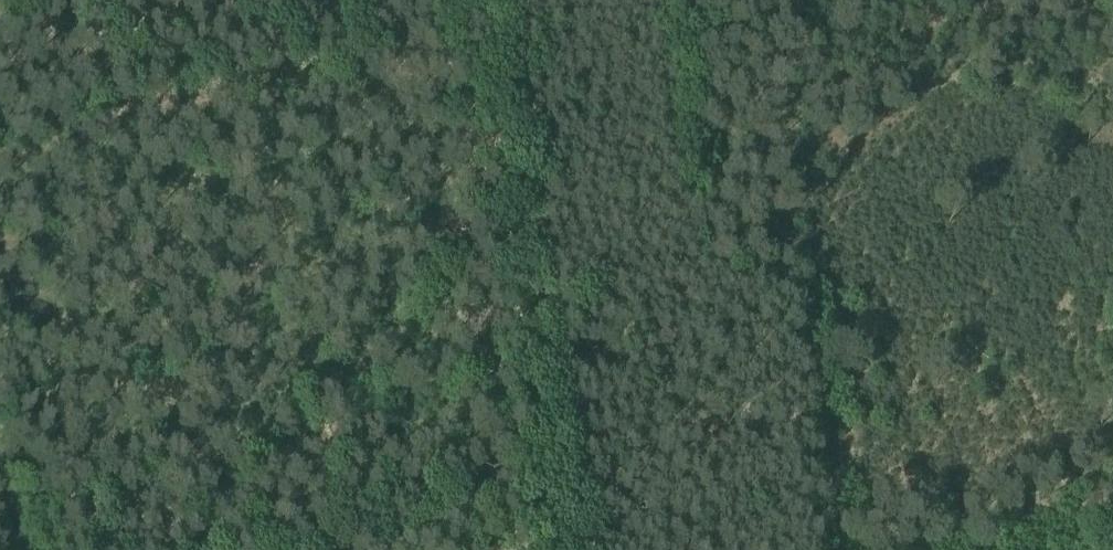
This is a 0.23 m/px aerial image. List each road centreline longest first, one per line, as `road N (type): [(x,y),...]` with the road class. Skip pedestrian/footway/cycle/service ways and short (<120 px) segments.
road 1 (track): [(644,549),(569,502),(377,549)]

